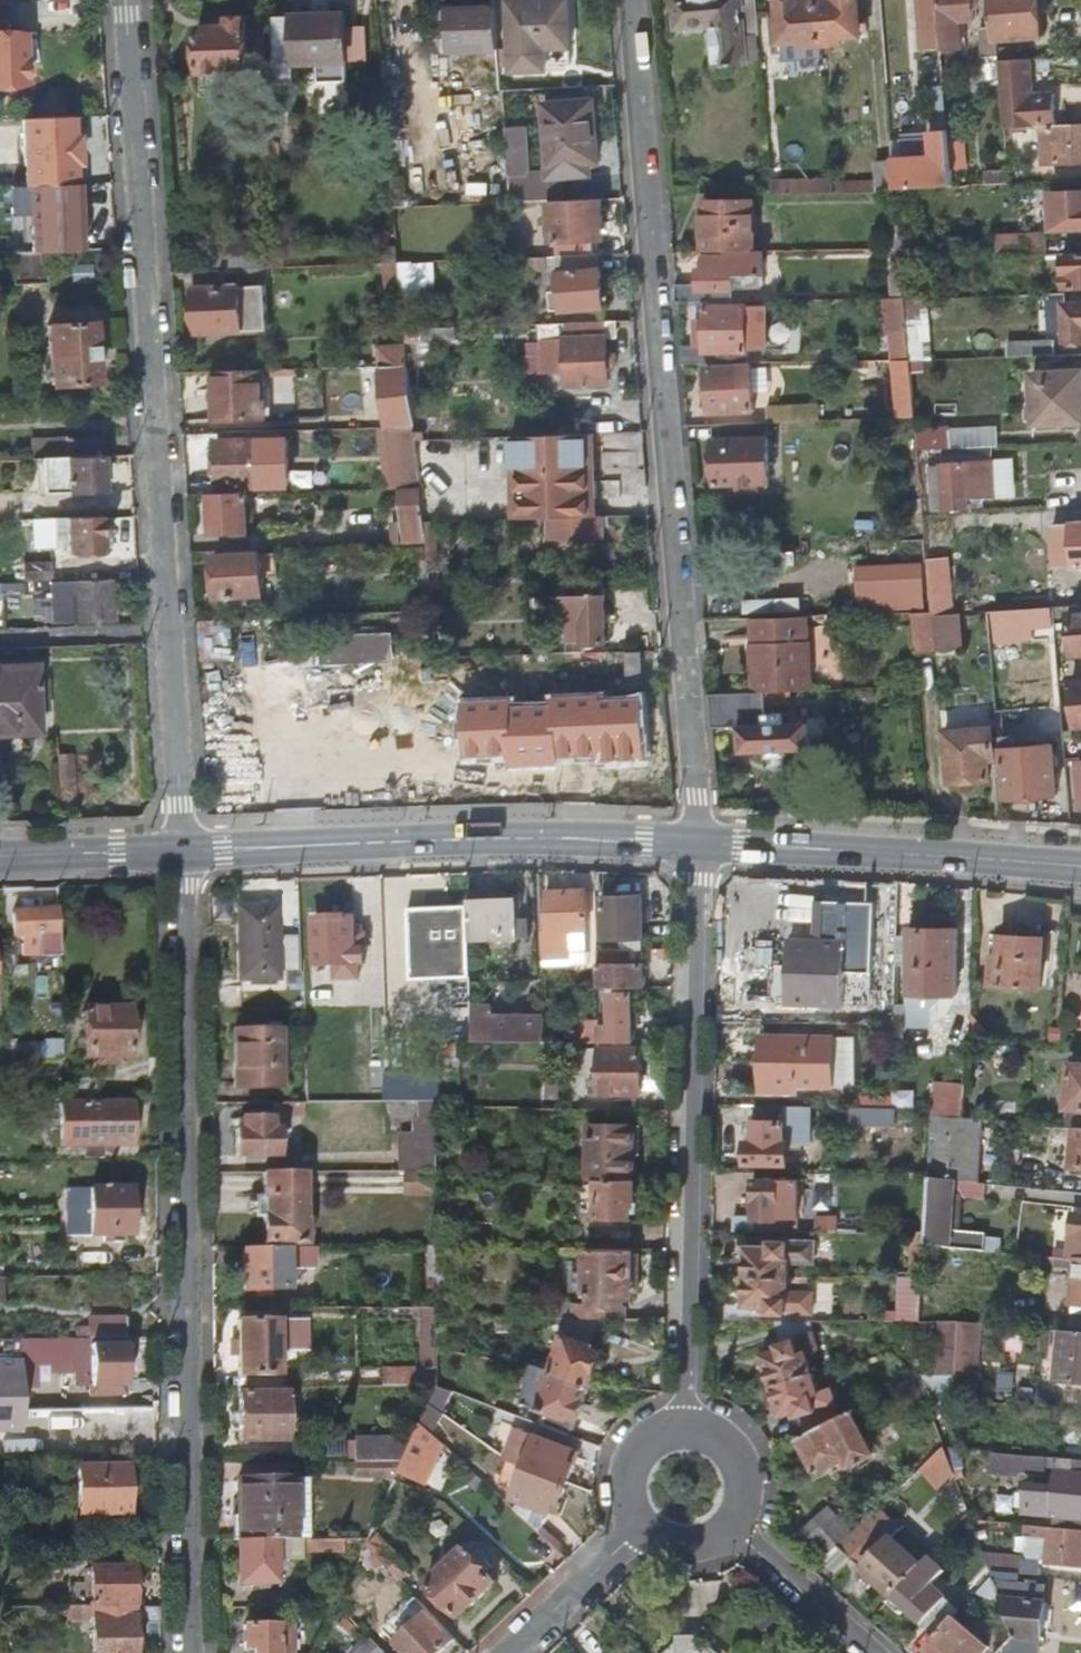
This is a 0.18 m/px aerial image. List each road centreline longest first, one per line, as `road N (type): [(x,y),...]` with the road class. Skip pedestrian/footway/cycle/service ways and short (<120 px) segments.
road 1 (residential): [(182,852),(126,0)]
road 2 (residential): [(630,0),(697,843)]
road 3 (residential): [(182,852),(186,1652)]
road 4 (residential): [(697,843),(684,1420)]
road 5 (secondary): [(182,852),(697,843)]
road 6 (secondary): [(697,843),(1080,868)]
road 7 (secondary): [(0,862),(182,852)]
road 8 (residential): [(730,1533),(861,1652)]
road 9 (residential): [(506,1652),(631,1534)]
road 10 (residential): [(684,1420),(652,1426),(617,1464),(618,1515),(631,1534)]
road 11 (residential): [(730,1533),(748,1488),(742,1459),(729,1440),(684,1420)]

